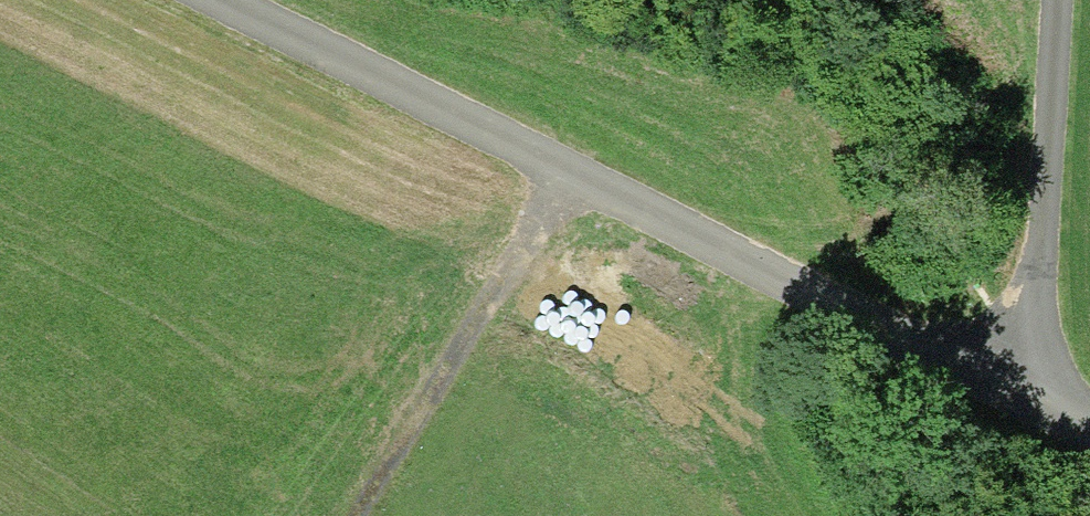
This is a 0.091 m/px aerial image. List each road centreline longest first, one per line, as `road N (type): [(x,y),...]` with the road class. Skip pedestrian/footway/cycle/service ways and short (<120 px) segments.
road 1 (track): [(203,0),(1089,436)]
road 2 (track): [(1047,0),(1014,400)]
road 3 (track): [(561,177),(358,515)]

